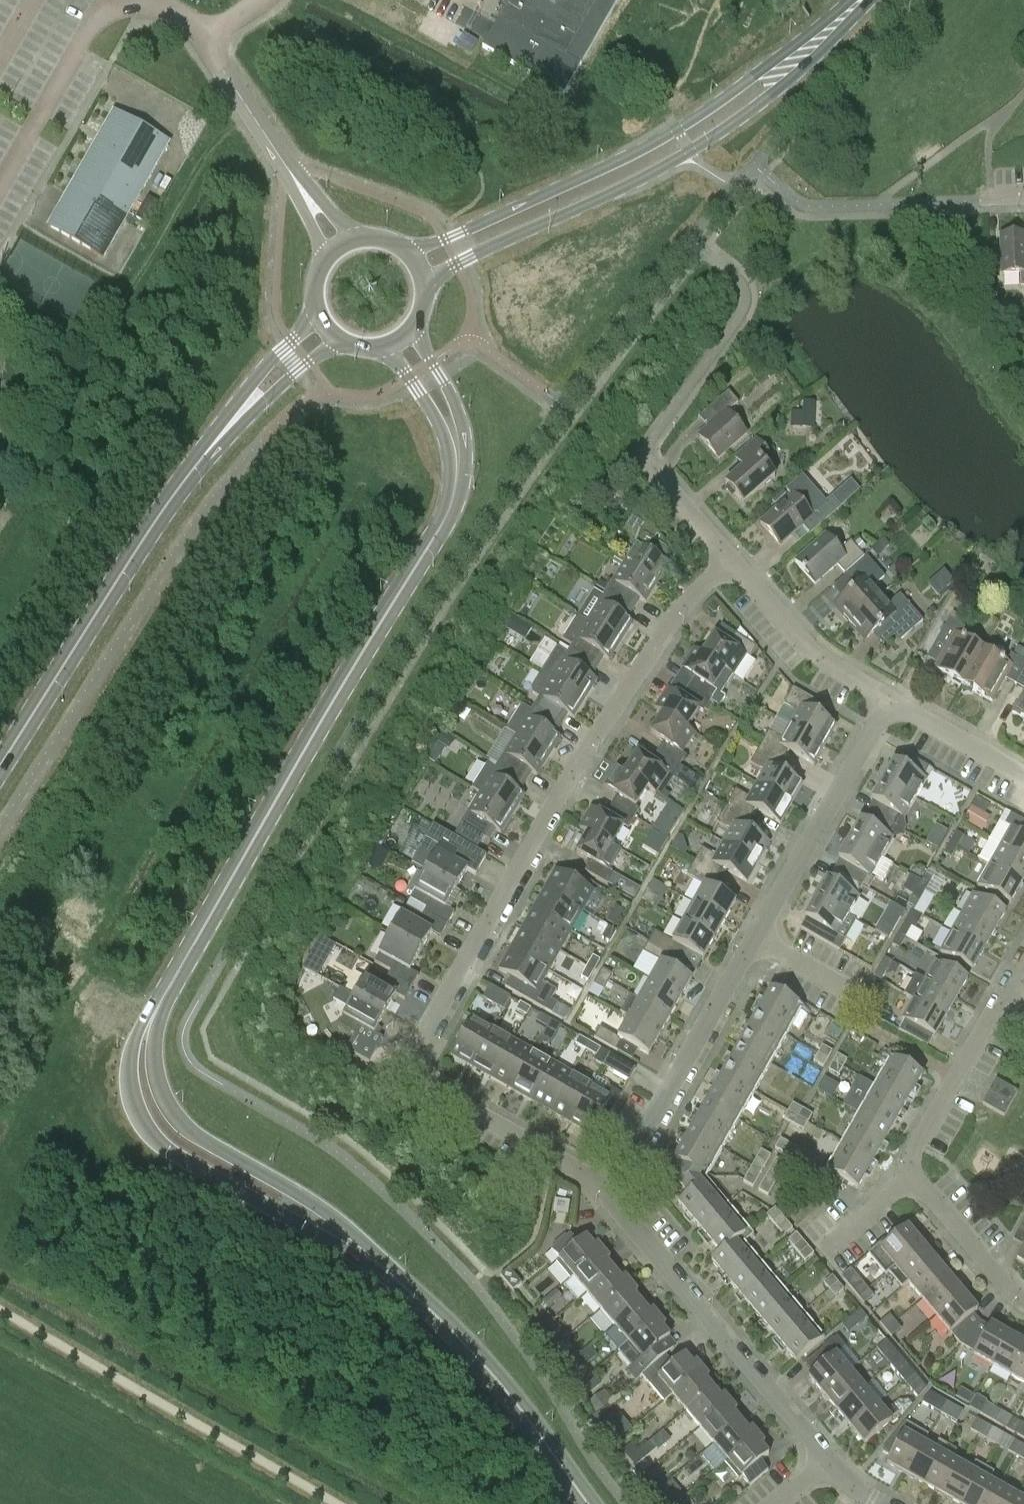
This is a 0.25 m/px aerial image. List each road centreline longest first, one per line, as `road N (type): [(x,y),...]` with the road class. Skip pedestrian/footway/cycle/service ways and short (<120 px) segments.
road 1 (tertiary): [(589,1503),(511,1395),(445,1324),(345,1239),(171,1134),(150,1105),(141,1069),(152,1017),(452,500),(459,473),(451,429),(398,333)]
road 2 (residential): [(608,1194),(420,1081),(414,1059),(559,796),(726,548)]
road 3 (residential): [(608,1194),(873,729),(894,713)]
road 4 (tertiary): [(0,773),(190,475),(328,326)]
road 5 (tertiary): [(412,266),(684,141),(788,71),(861,0)]
road 6 (residential): [(882,1503),(850,1485),(608,1194)]
road 7 (residential): [(1023,1302),(911,1173),(918,1147),(998,1003)]
road 8 (unclassified): [(343,249),(201,40)]
road 9 (residential): [(894,713),(810,648),(726,548)]
road 10 (residential): [(1023,775),(919,714),(894,713)]
road 11 (residential): [(726,548),(642,450)]

